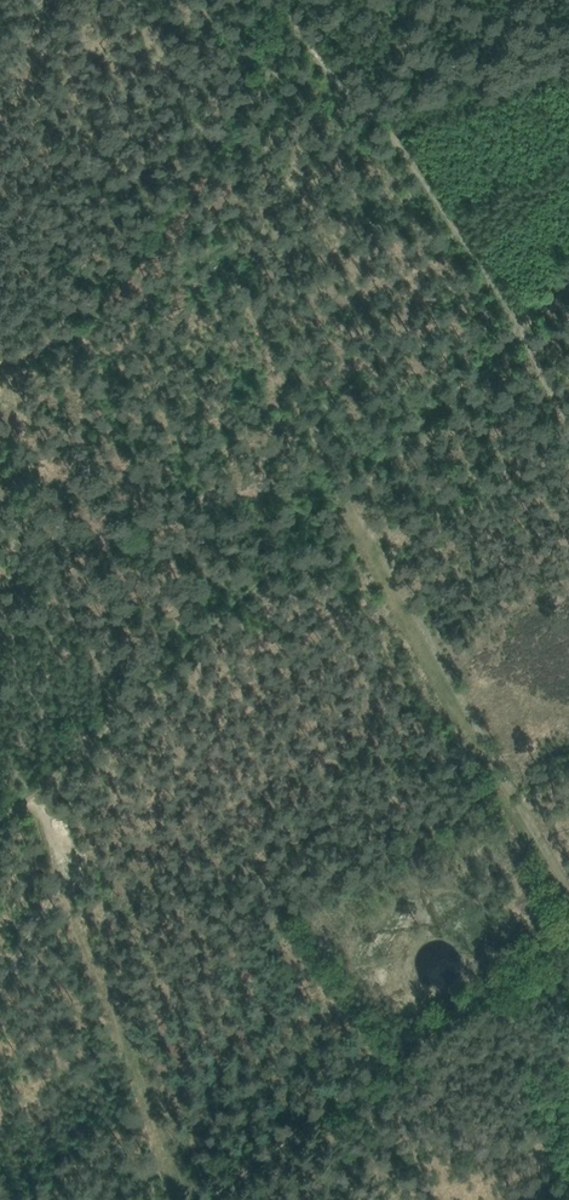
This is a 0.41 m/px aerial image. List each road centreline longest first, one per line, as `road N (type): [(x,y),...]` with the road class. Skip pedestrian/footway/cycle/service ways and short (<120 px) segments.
road 1 (track): [(430,100),(568,63)]

